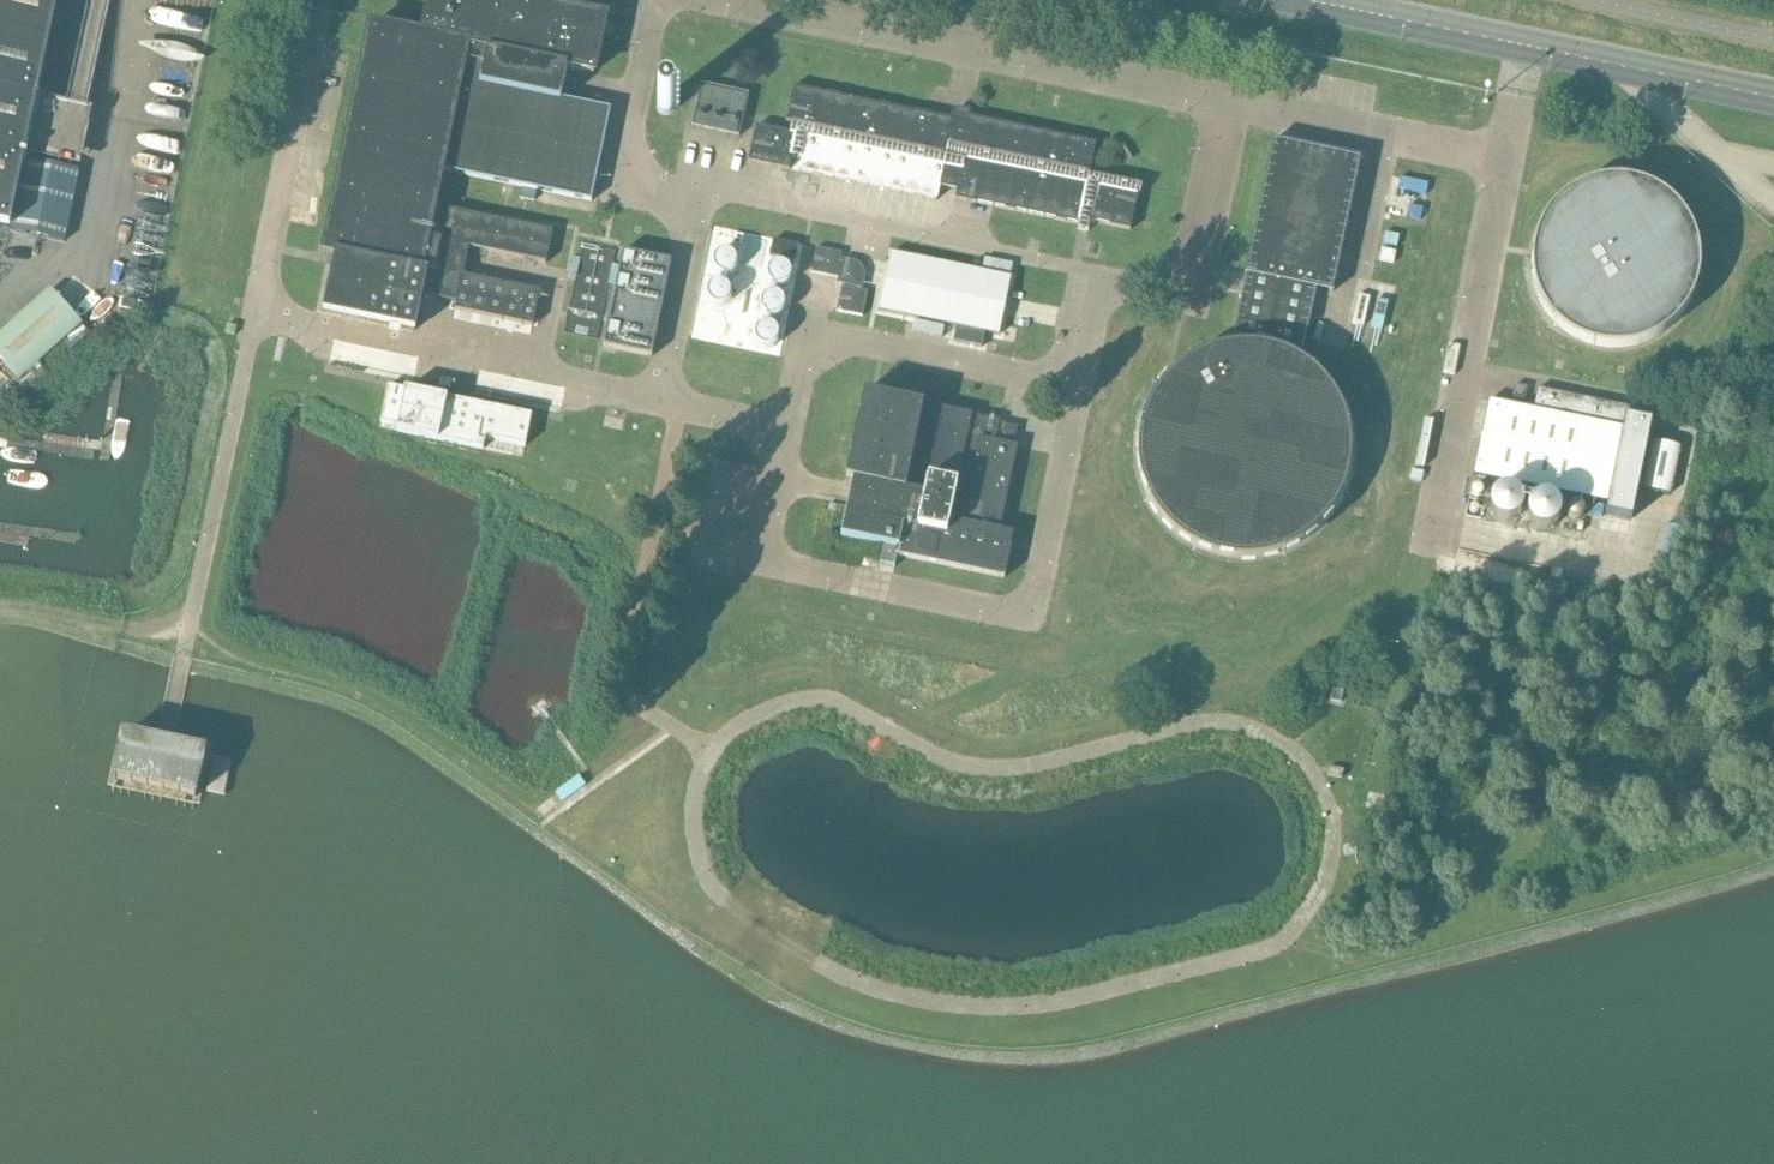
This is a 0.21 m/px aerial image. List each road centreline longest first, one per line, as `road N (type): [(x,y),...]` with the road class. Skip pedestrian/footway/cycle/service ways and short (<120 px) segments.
road 1 (tertiary): [(1773,100),(1313,0)]

